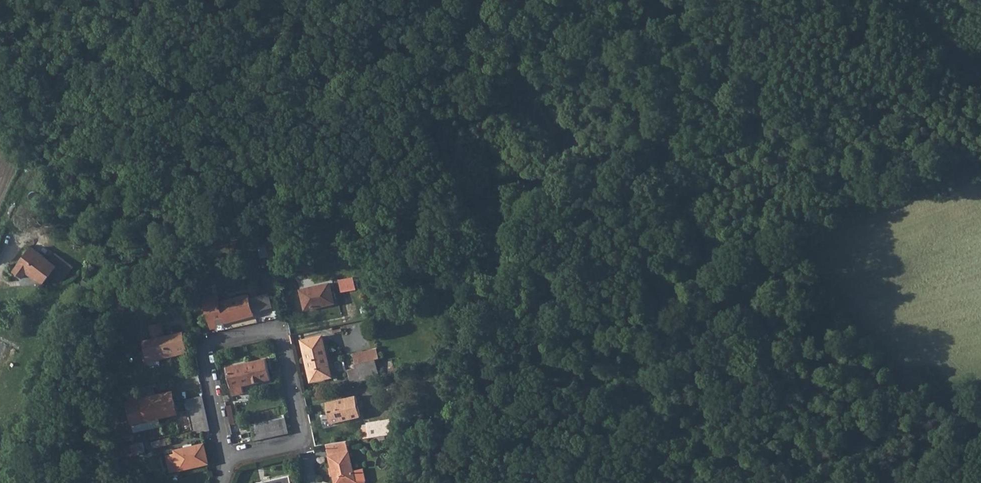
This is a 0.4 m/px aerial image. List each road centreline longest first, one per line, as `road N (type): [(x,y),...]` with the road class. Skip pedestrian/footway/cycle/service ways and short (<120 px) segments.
road 1 (residential): [(228,460),(301,442),(282,334),(204,351)]

